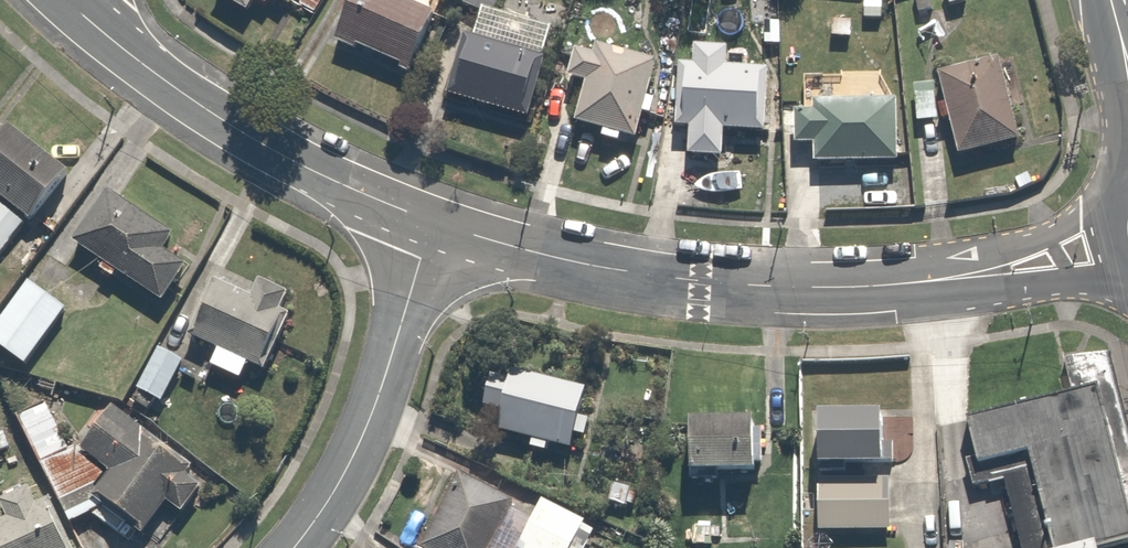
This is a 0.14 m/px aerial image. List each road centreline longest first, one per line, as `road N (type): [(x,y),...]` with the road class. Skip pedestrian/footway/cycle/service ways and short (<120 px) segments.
road 1 (residential): [(1109,244),(1005,271),(872,287),(786,288),(611,270),(433,223)]
road 2 (residential): [(433,223),(278,154),(136,59),(68,0)]
road 3 (residential): [(433,223),(358,445),(293,547)]

